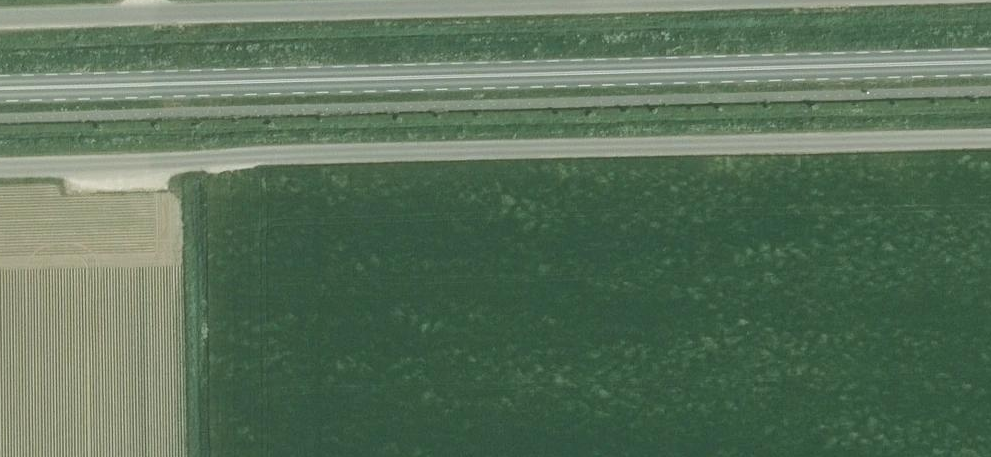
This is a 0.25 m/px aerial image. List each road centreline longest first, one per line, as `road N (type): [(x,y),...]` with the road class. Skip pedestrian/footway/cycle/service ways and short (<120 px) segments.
road 1 (unclassified): [(0,169),(990,138)]
road 2 (primary): [(0,89),(990,61)]
road 3 (unclassified): [(0,20),(705,0)]

